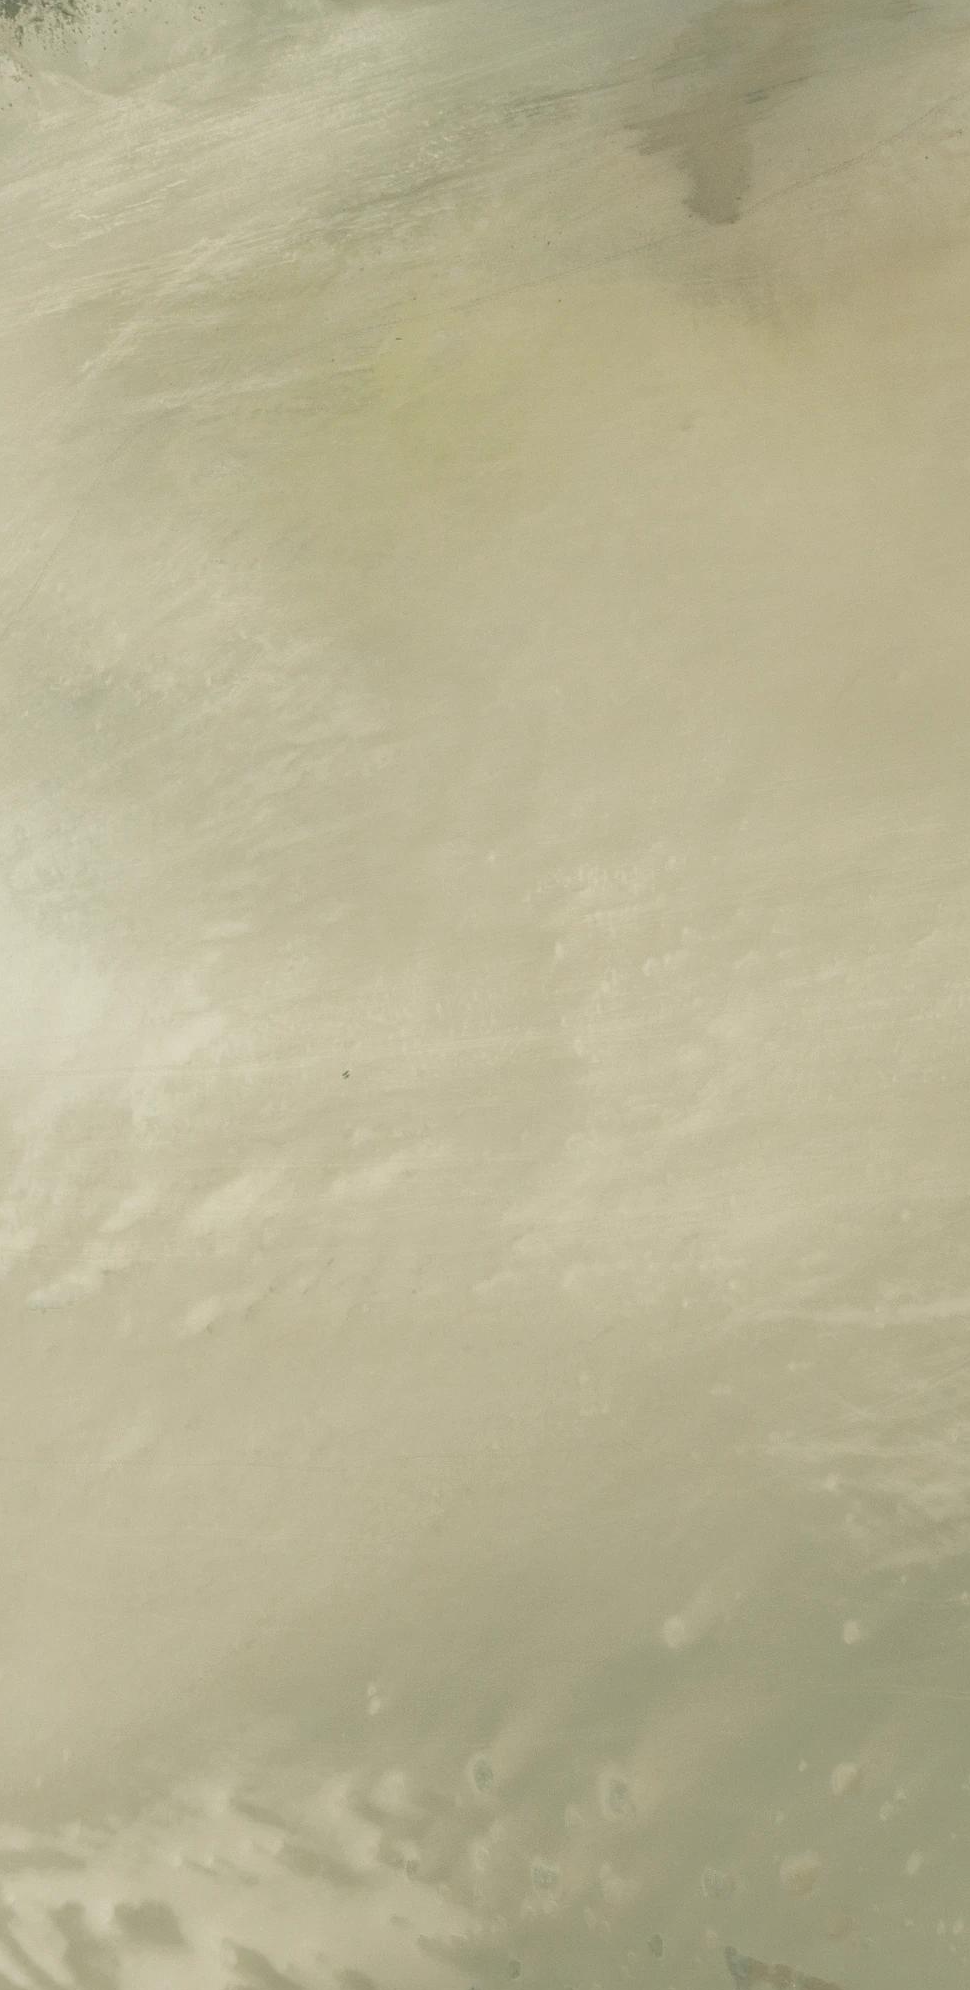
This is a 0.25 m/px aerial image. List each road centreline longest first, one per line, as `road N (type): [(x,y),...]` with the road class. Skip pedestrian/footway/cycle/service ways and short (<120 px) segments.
road 1 (track): [(610,0),(0,215)]

